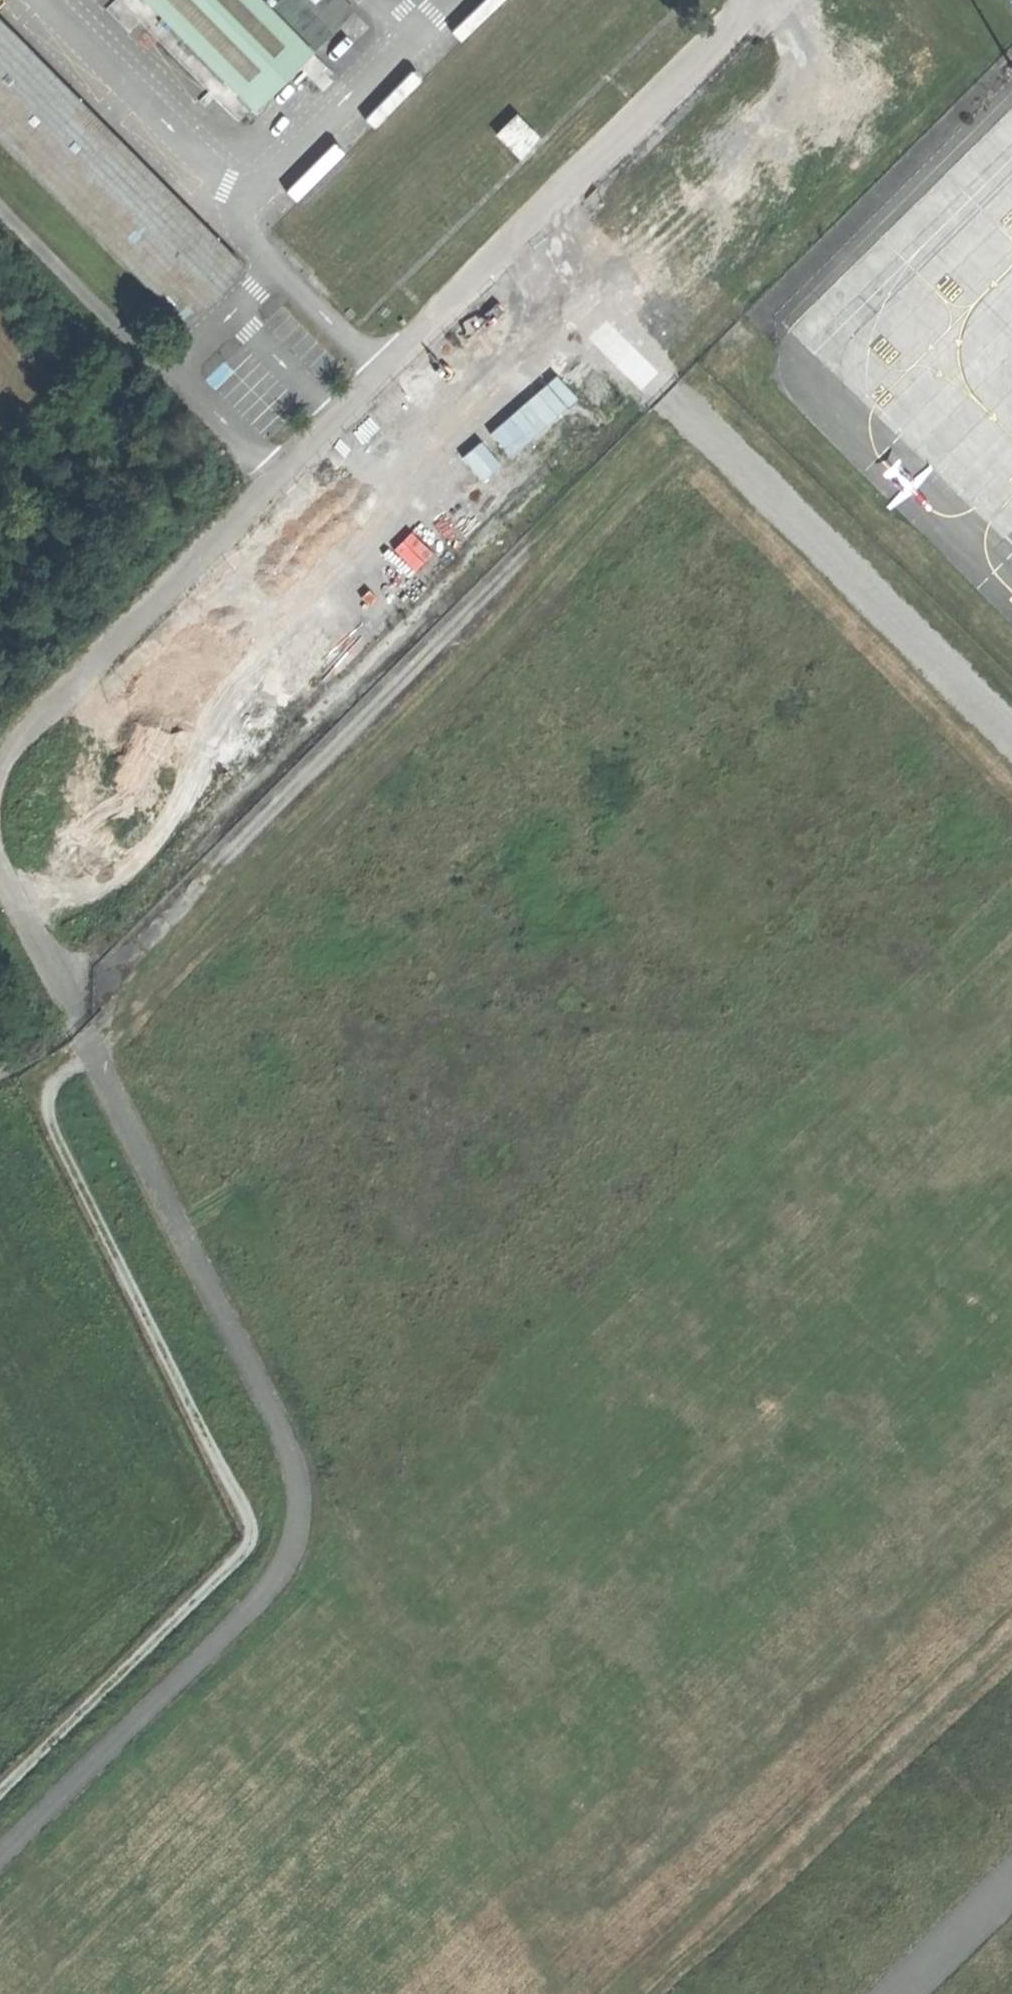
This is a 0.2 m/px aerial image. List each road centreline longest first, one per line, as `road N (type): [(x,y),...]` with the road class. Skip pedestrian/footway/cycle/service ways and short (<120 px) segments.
road 1 (unclassified): [(755,0),(19,733),(0,764)]
road 2 (unclassified): [(0,872),(82,1028)]

